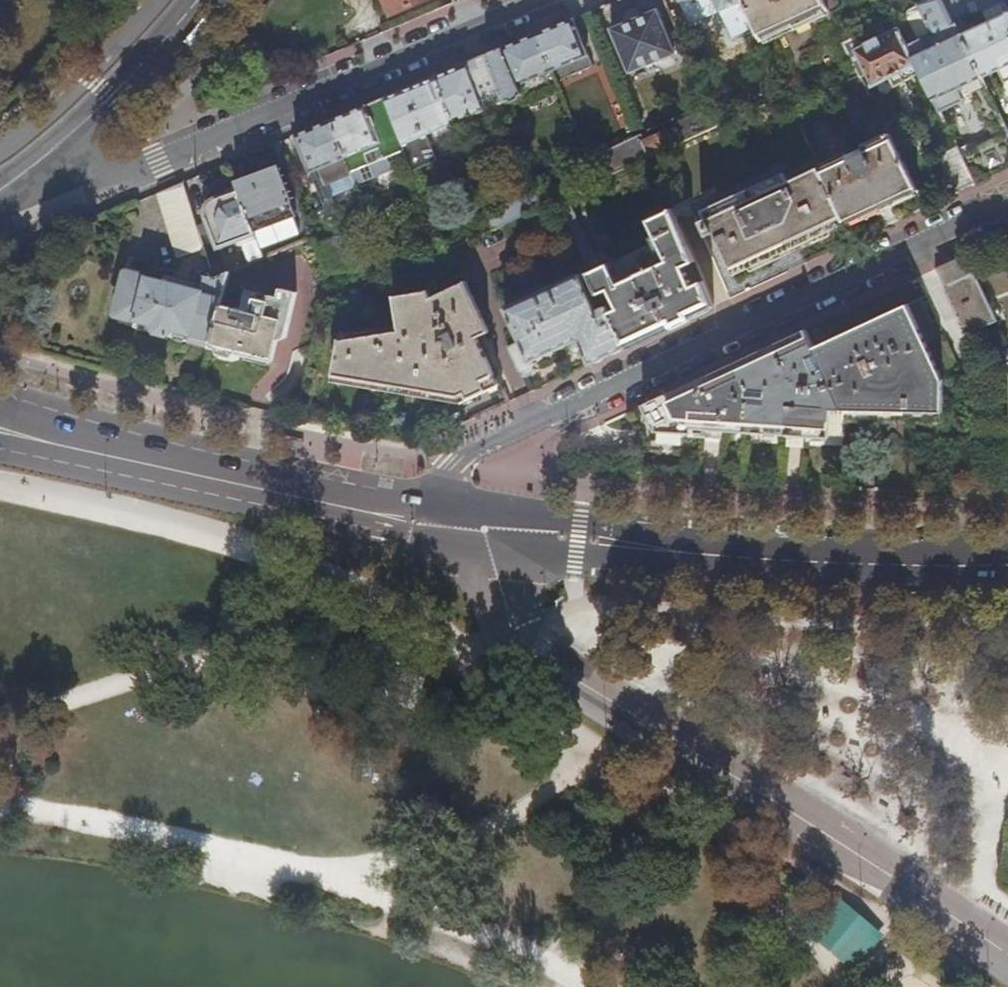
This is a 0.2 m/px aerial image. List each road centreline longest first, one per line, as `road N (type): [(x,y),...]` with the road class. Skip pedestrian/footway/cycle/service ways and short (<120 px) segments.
road 1 (residential): [(1007,201),(478,447),(453,472),(445,521)]
road 2 (residential): [(1,190),(158,159),(544,0)]
road 3 (secondary): [(445,521),(774,559),(1007,564)]
road 4 (secondary): [(53,445),(445,521)]
road 5 (track): [(0,811),(42,813),(325,873)]
road 6 (track): [(325,873),(586,986)]
road 7 (tertiary): [(1,190),(76,130),(197,0)]

